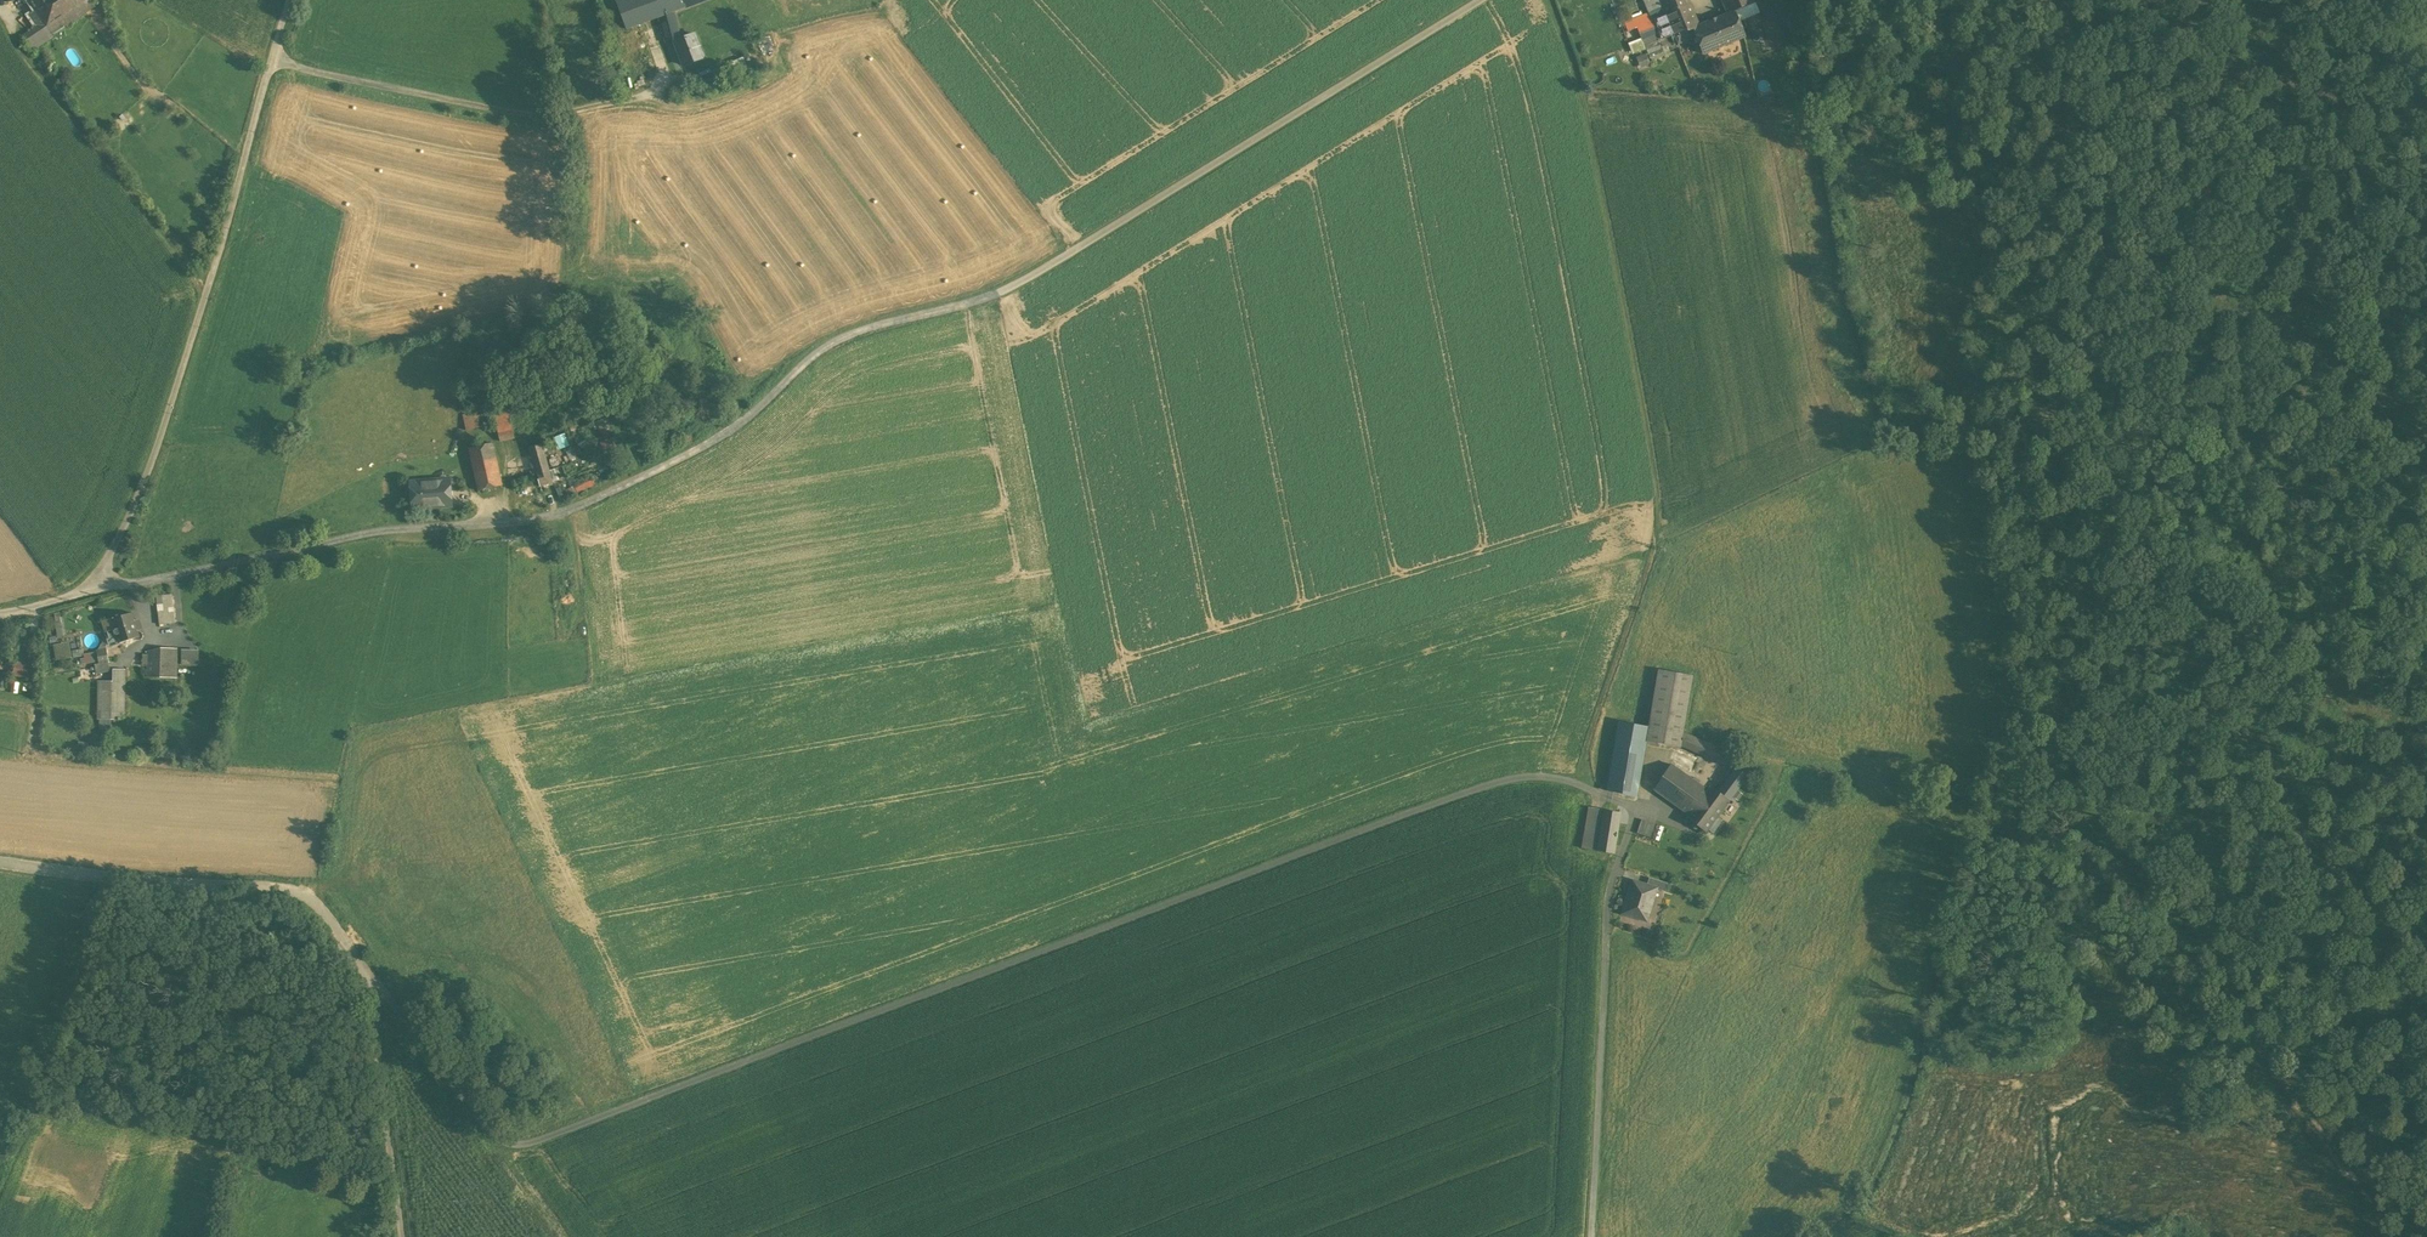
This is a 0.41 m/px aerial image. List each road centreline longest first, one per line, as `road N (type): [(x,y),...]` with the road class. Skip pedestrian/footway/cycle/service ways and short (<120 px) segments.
road 1 (track): [(1593,1236),(1609,896),(1638,805),(1560,777),(1501,781),(514,1149),(317,898),(0,861)]
road 2 (track): [(1478,0),(999,294),(833,341),(742,424),(610,492),(546,515),(385,527),(124,584),(94,579)]
road 3 (unclassified): [(0,613),(65,599),(94,579),(149,476),(294,0)]
road 4 (track): [(1989,813),(2254,823),(2335,834),(2426,877)]
road 5 (track): [(401,1236),(362,991),(365,960)]

